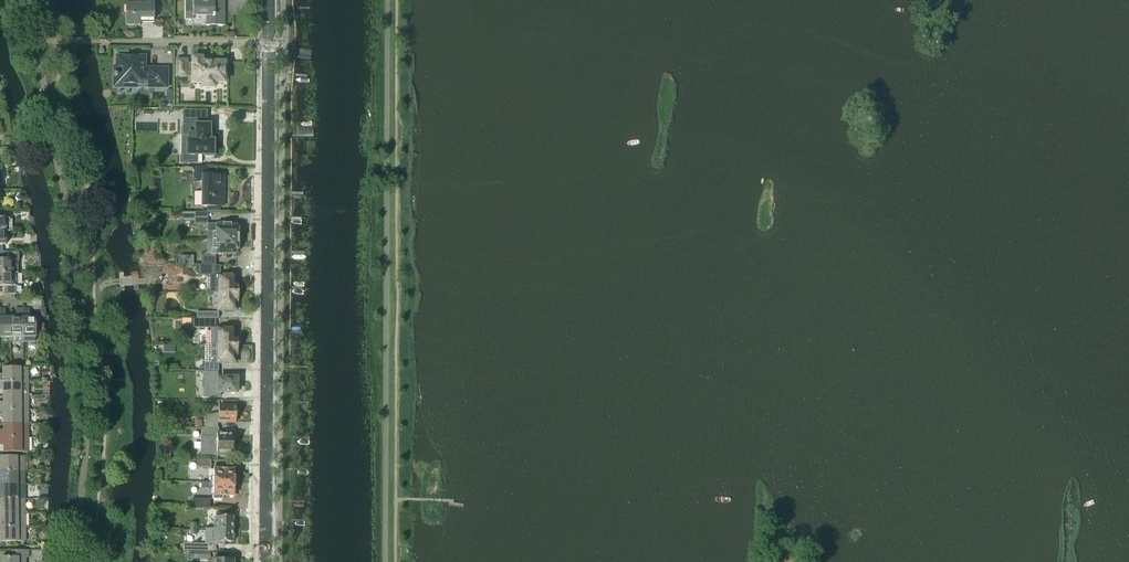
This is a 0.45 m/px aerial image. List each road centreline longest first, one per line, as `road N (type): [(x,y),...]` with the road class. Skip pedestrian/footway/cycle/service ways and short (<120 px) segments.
road 1 (secondary): [(266,561),(269,43)]
road 2 (residential): [(269,43),(100,41)]

